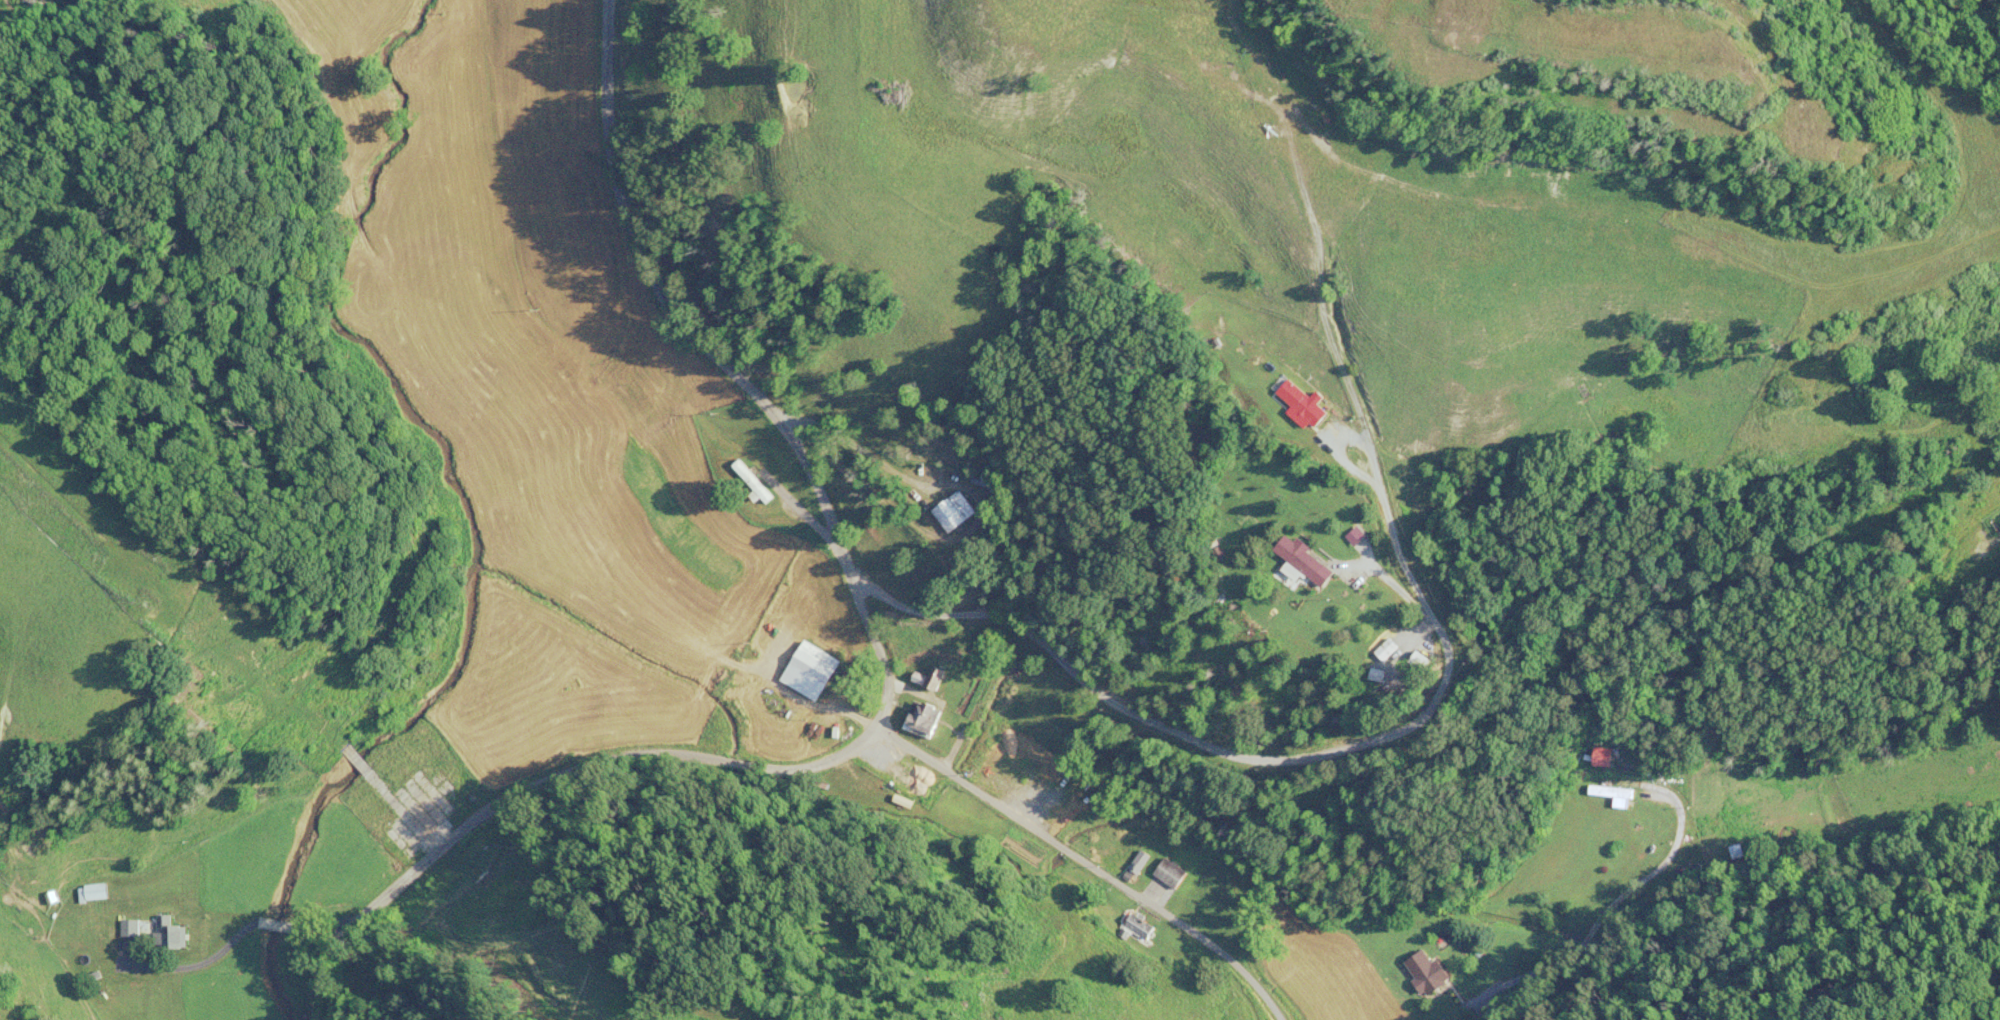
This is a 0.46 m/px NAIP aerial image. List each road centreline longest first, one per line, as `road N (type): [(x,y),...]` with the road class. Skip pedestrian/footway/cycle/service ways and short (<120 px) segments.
road 1 (residential): [(870,730),(885,681),(814,485),(773,415),(672,314),(621,207),(605,133),(606,0)]
road 2 (residential): [(390,888),(476,815),(572,769),(654,754),(799,770),(837,756),(870,730)]
road 3 (residential): [(1277,1019),(1249,982),(1199,941),(925,758),(870,730)]
road 4 (residential): [(1999,850),(1860,871),(1786,894),(1548,1019)]
road 5 (residential): [(304,1019),(349,880),(390,888)]

